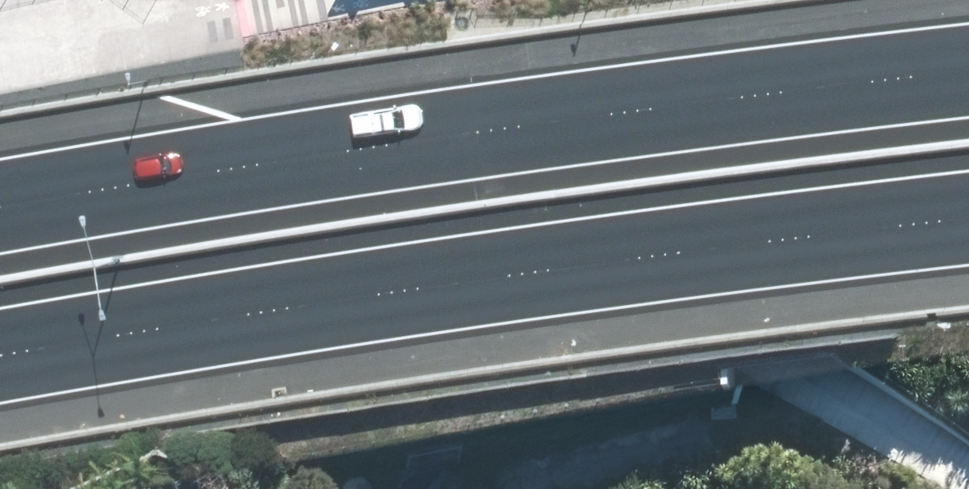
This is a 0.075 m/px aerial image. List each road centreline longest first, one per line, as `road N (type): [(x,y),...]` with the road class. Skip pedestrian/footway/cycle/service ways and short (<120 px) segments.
road 1 (motorway): [(0,210),(737,92),(968,68)]
road 2 (motorway): [(968,218),(0,360)]

